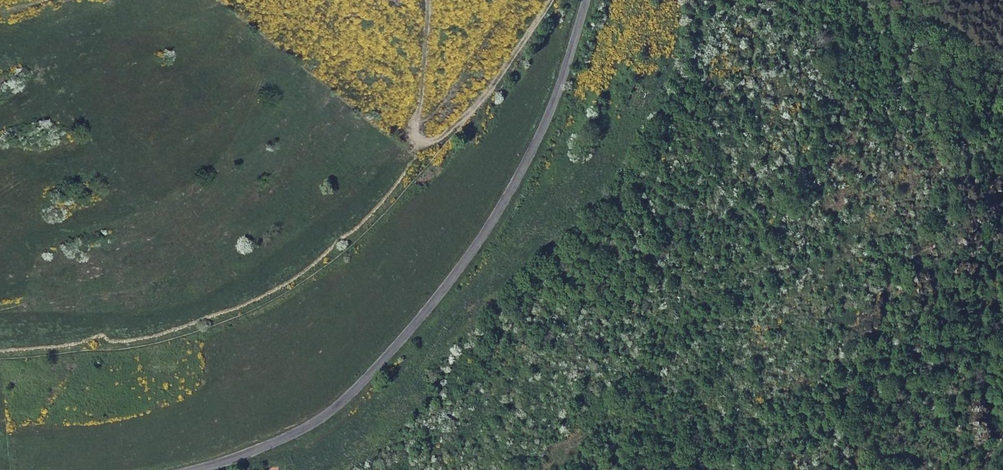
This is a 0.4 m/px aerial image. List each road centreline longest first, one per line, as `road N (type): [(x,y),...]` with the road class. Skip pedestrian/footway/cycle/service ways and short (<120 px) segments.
road 1 (track): [(527,0),(412,191),(313,275),(208,317),(0,356)]
road 2 (secondary): [(585,0),(546,121),(446,286),(348,397),(317,420),(194,469)]
road 3 (track): [(412,191),(428,0)]

